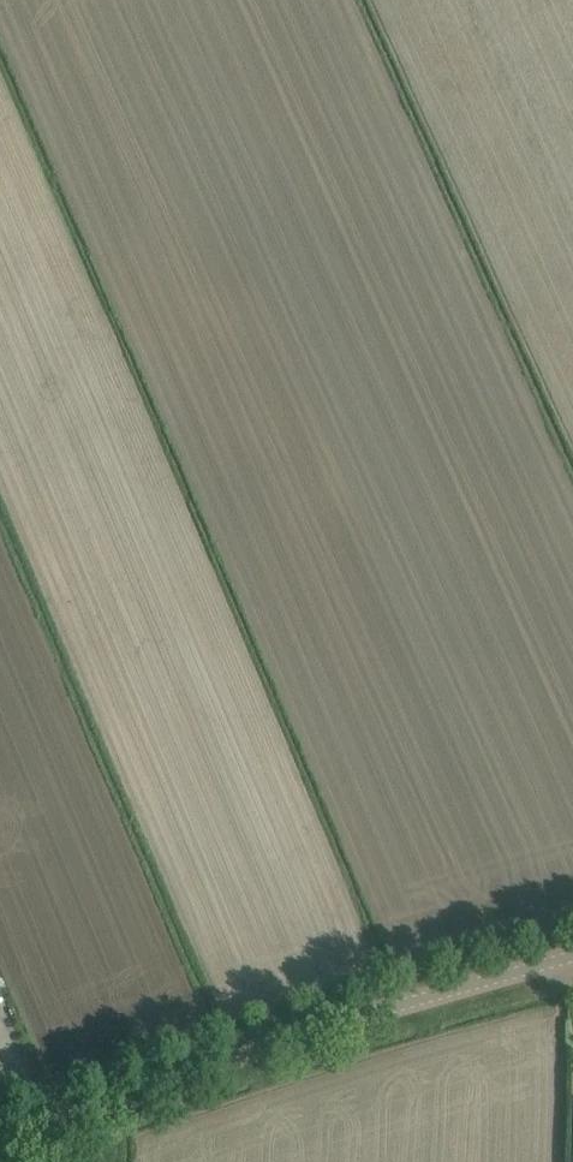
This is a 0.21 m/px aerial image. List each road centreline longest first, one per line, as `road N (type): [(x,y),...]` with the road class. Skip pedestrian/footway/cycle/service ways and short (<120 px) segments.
road 1 (unclassified): [(0,1150),(305,1035),(572,952)]

